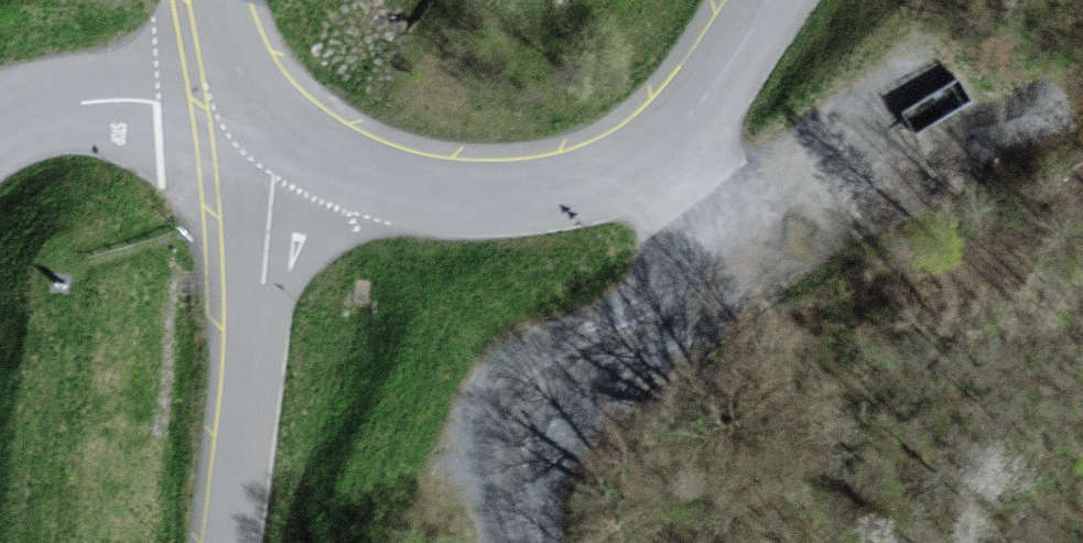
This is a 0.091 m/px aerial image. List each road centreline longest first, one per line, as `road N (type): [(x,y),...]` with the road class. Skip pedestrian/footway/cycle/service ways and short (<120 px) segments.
road 1 (residential): [(291,139),(340,168),(437,195),(495,199),(602,181),(667,142),(775,0)]
road 2 (track): [(647,158),(674,241),(657,305),(577,392),(541,452),(534,542)]
road 3 (unclassified): [(237,542),(269,209),(291,139)]
road 4 (residential): [(0,128),(91,104),(257,100)]

